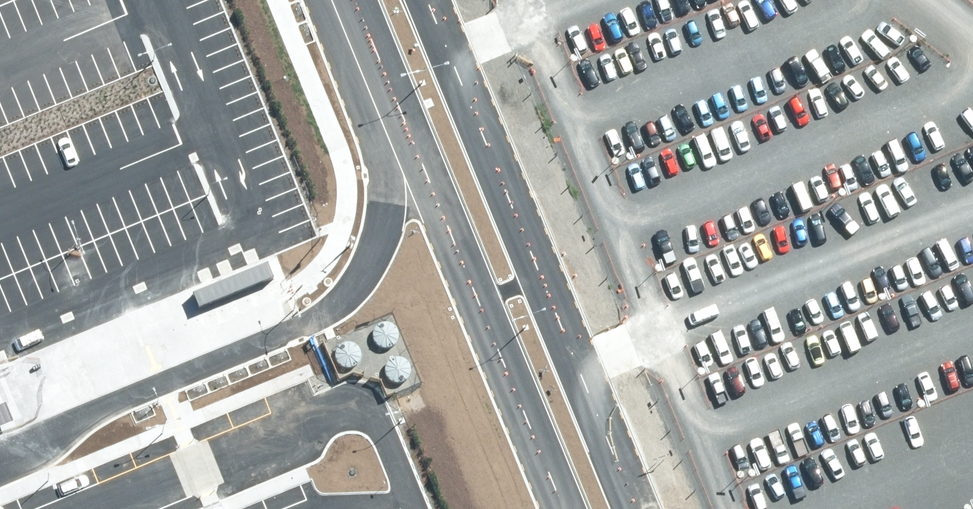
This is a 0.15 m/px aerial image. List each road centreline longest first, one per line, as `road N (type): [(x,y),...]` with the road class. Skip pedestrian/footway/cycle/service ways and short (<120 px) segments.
road 1 (unclassified): [(410,0),(625,508)]
road 2 (unclassified): [(555,508),(341,0)]

